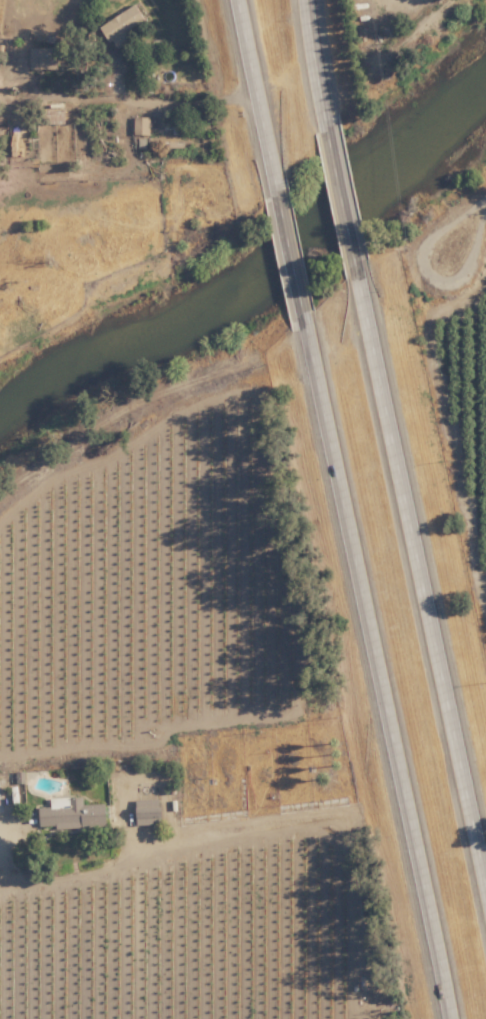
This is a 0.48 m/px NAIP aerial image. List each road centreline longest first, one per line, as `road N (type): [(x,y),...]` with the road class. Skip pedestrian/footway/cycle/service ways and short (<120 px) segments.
road 1 (trunk): [(303,299),(454,1018)]
road 2 (trunk): [(485,862),(358,264)]
road 3 (residential): [(485,202),(430,239),(422,255),(426,274),(442,284),(464,270),(485,206)]
road 4 (trunk): [(235,0),(274,189)]
road 5 (trunk): [(358,264),(327,130)]
road 6 (trunk): [(327,130),(303,0)]

